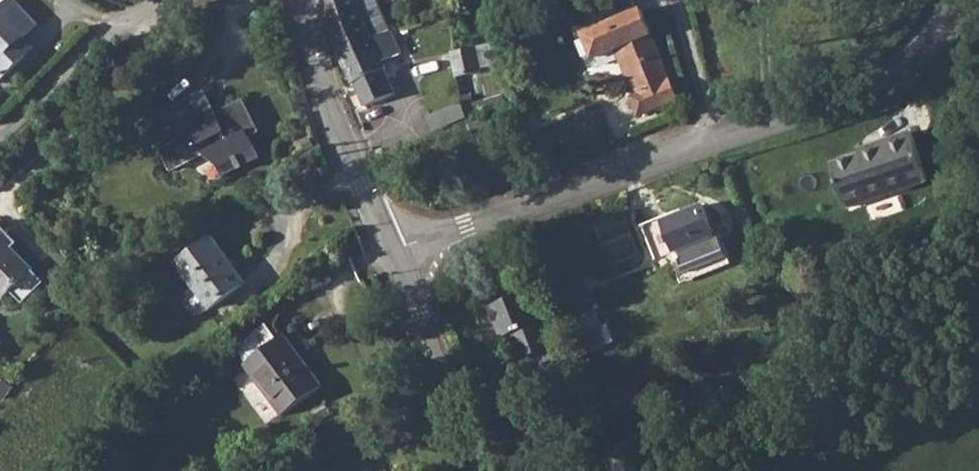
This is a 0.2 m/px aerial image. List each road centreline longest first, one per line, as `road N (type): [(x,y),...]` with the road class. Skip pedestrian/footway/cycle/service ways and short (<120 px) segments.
road 1 (residential): [(391,254),(863,86),(931,38),(957,0)]
road 2 (tertiary): [(391,254),(329,106),(305,0)]
road 3 (tertiary): [(486,470),(391,254)]
road 4 (residential): [(153,0),(92,37),(0,131)]

